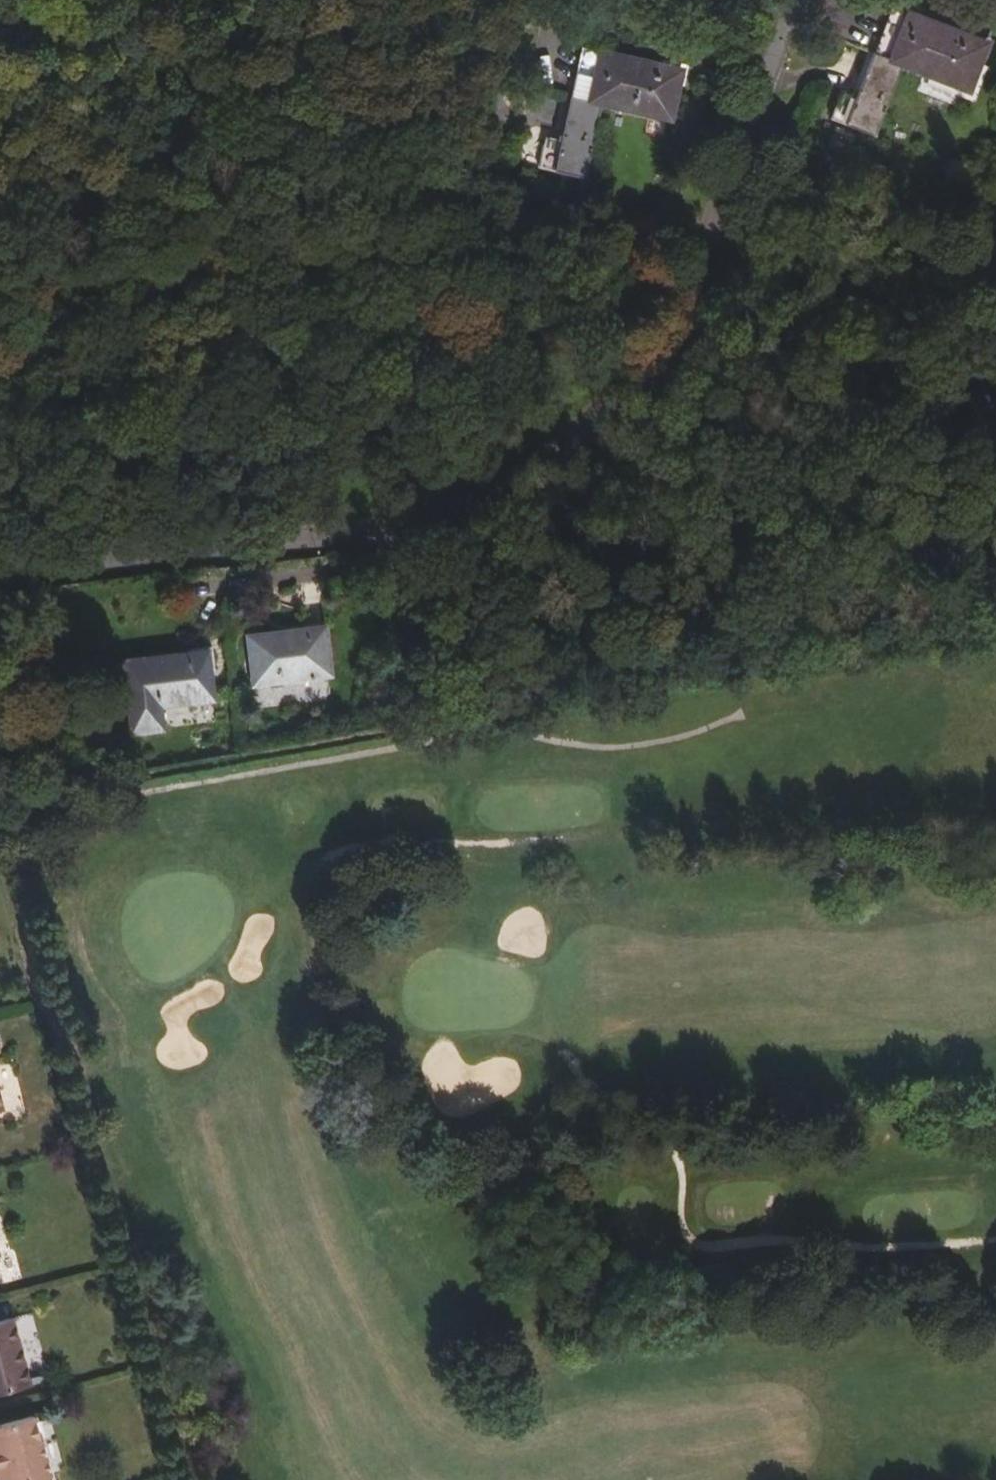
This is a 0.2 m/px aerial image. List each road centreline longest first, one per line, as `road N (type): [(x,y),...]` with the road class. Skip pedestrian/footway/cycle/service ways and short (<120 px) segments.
road 1 (residential): [(0,567),(443,518),(532,471),(633,390),(671,335),(795,0)]

